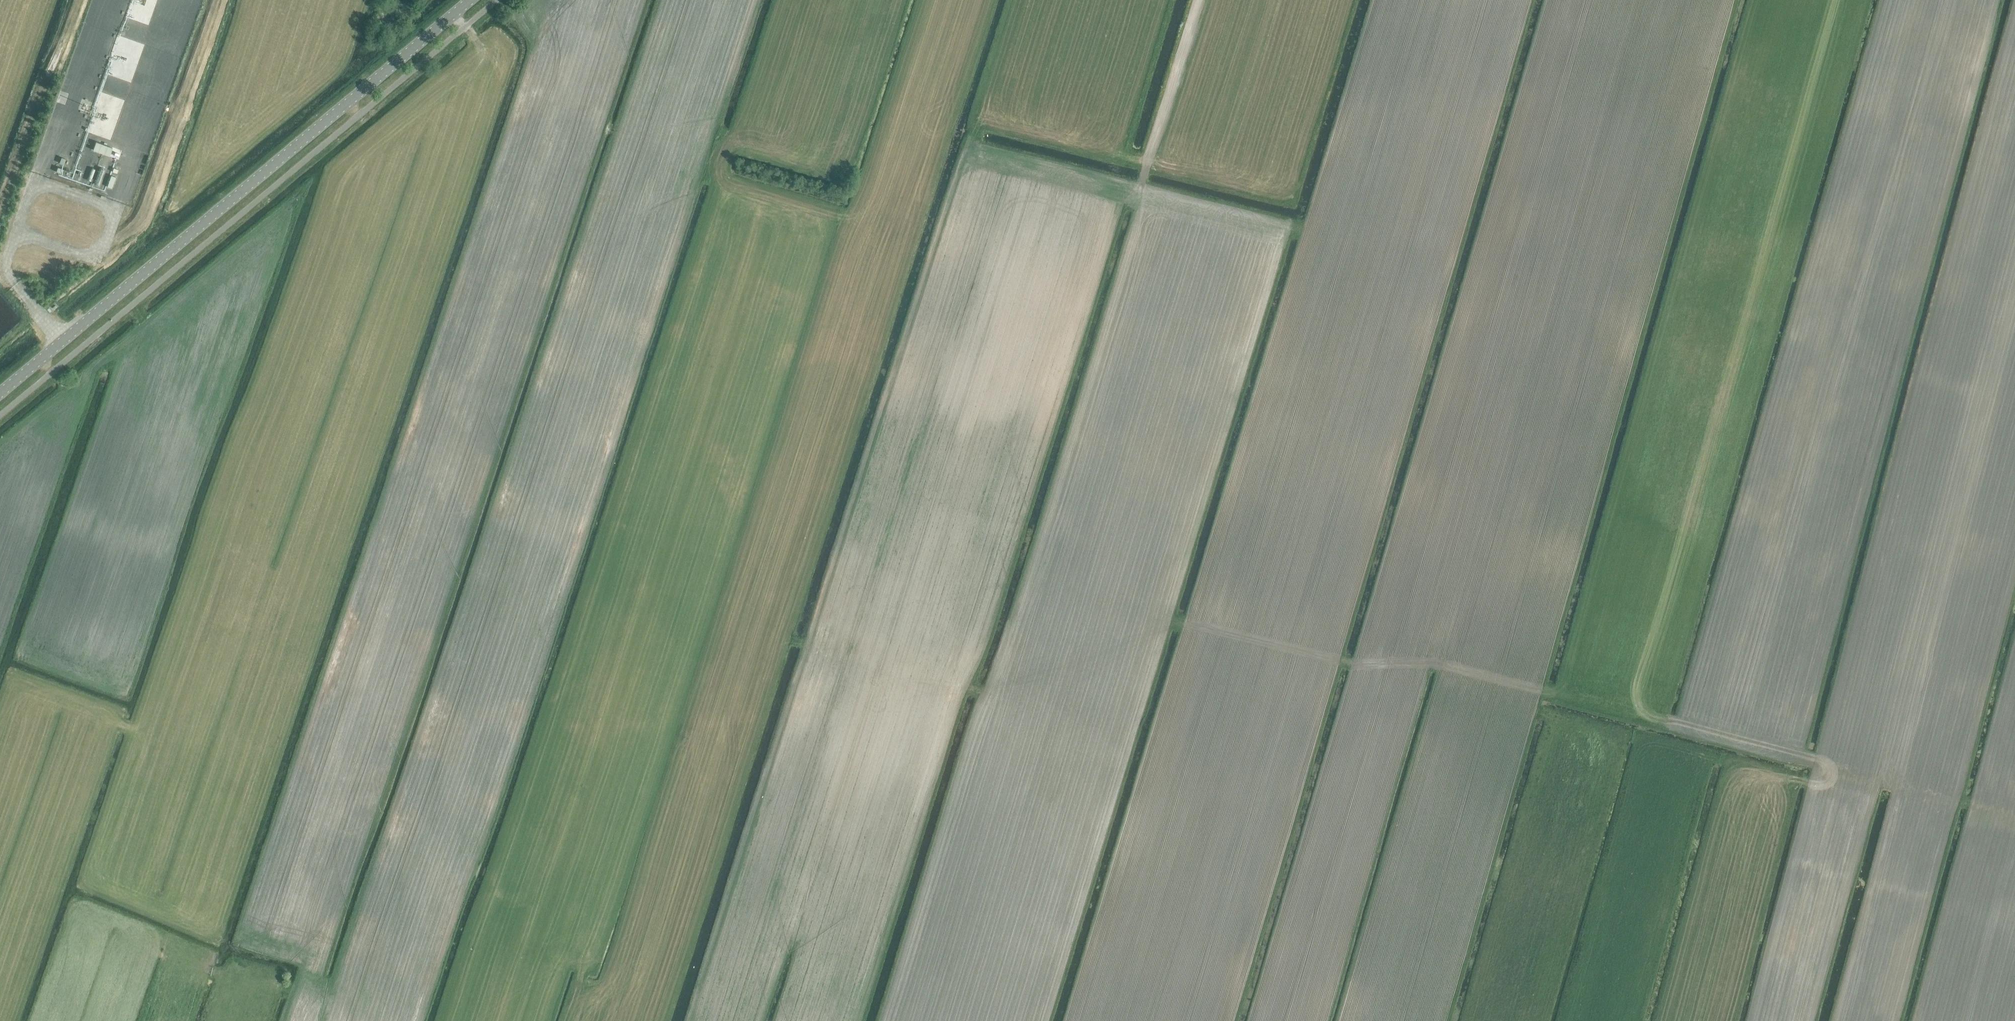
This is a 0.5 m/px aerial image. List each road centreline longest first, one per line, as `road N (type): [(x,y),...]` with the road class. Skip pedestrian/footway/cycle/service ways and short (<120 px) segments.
road 1 (secondary): [(0,391),(467,0)]

